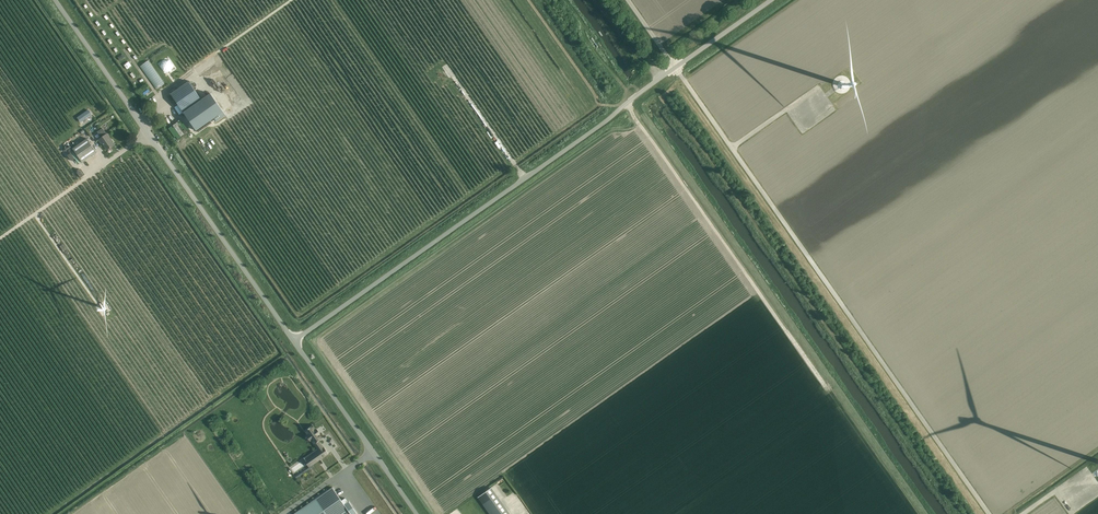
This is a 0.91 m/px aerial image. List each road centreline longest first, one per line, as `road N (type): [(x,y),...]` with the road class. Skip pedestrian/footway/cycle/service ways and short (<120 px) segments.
road 1 (unclassified): [(294,341),(771,0)]
road 2 (unclassified): [(56,0),(294,341)]
road 3 (unclassified): [(418,513),(294,341)]
road 4 (track): [(566,0),(630,101)]

